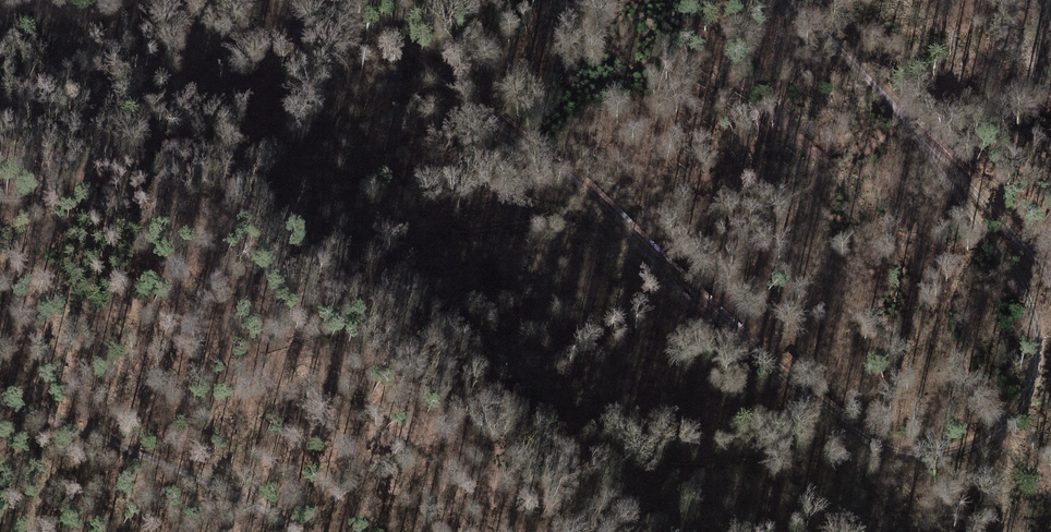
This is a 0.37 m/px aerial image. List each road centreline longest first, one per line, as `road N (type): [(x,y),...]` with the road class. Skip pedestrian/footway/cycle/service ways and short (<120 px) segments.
road 1 (track): [(354,0),(449,90),(550,158),(757,354),(863,437),(906,454),(961,450),(1002,426),(1031,387),(1038,353),(1036,319),(1021,282),(915,133)]
road 2 (track): [(0,403),(229,496),(286,531)]
road 3 (track): [(915,133),(968,179),(1050,281)]
road 4 (track): [(794,0),(915,133)]

